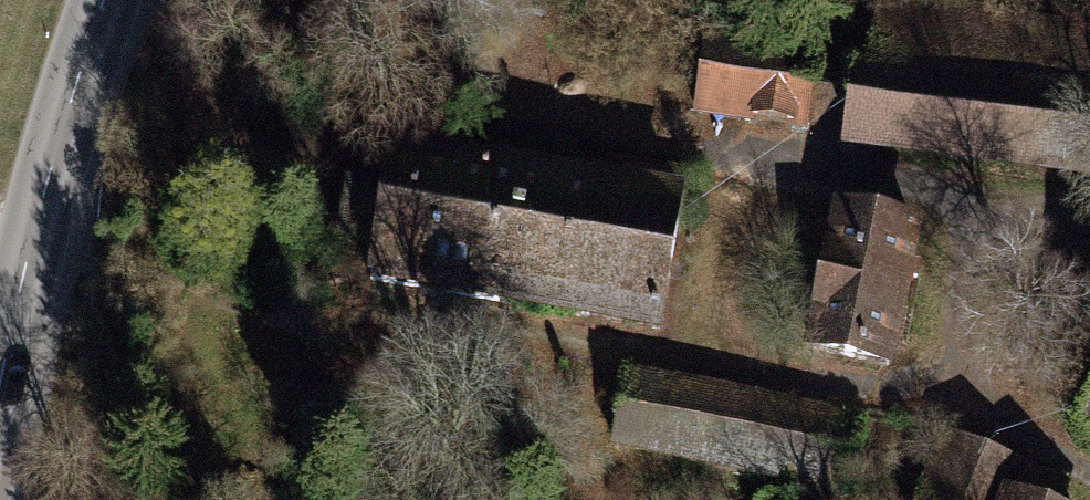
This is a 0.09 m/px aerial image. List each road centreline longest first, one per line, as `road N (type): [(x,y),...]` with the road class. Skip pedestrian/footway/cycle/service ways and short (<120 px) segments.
road 1 (track): [(742,153),(497,104),(412,101),(335,131),(123,256)]
road 2 (tertiary): [(0,378),(51,161),(102,0)]

